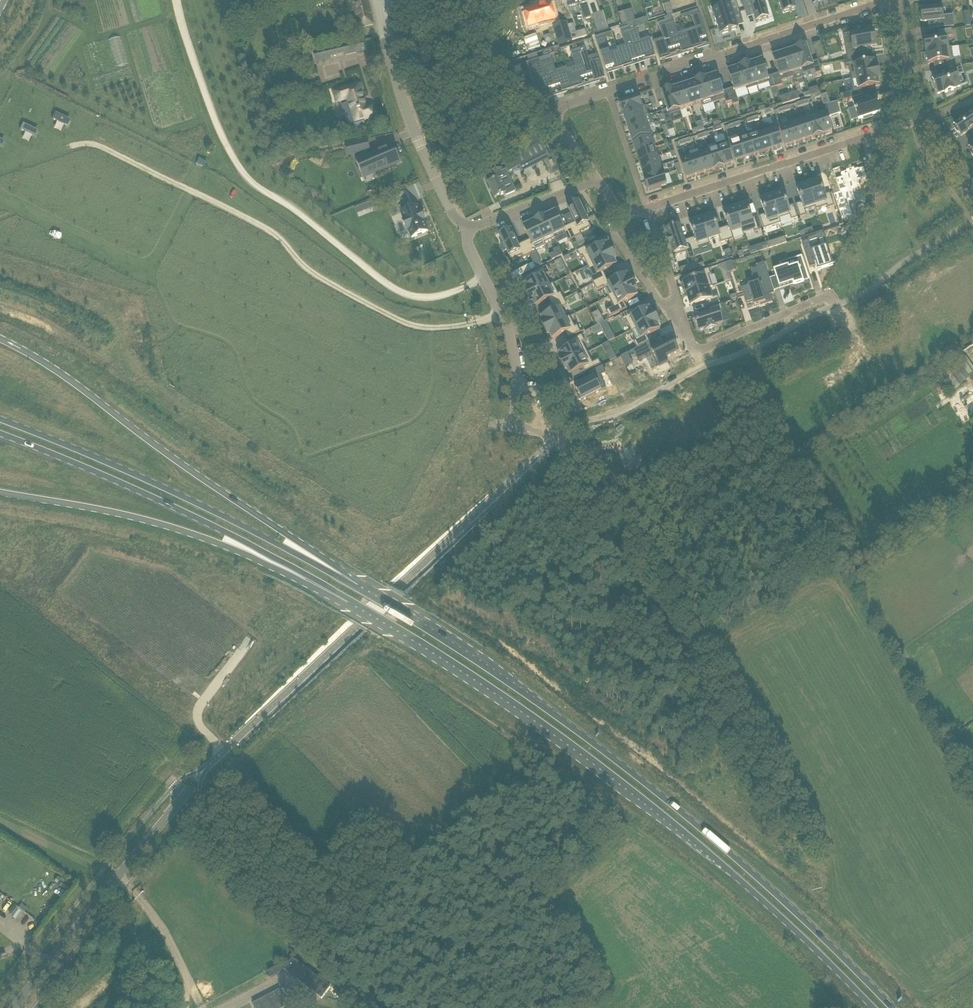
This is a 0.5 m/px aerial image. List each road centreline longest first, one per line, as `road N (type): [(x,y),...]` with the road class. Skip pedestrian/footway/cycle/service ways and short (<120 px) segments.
road 1 (primary): [(253,547),(547,727),(739,878),(874,1007)]
road 2 (primary): [(892,1007),(662,796),(512,685),(305,560)]
road 3 (track): [(553,440),(816,883)]
road 4 (primary): [(305,560),(282,533),(0,341)]
road 5 (primary): [(305,560),(136,474),(0,420)]
road 6 (residential): [(928,118),(647,208)]
road 7 (residential): [(609,92),(886,0)]
road 8 (primary): [(0,434),(253,547)]
road 9 (unclassified): [(12,1007),(184,796)]
road 10 (primary): [(0,492),(253,547)]
road 11 (residential): [(553,440),(513,427),(508,338),(468,232)]
road 12 (residential): [(468,232),(411,123),(379,10)]
road 13 (track): [(517,0),(472,73),(432,168)]
road 14 (residential): [(680,310),(693,346),(702,350),(828,297)]
road 15 (residential): [(468,232),(597,181)]
road 16 (residential): [(597,181),(558,113),(609,92)]
road 17 (residential): [(680,310),(667,313),(604,223)]
road 18 (residential): [(928,118),(909,76),(897,0)]
road 19 (residential): [(647,208),(609,92)]

